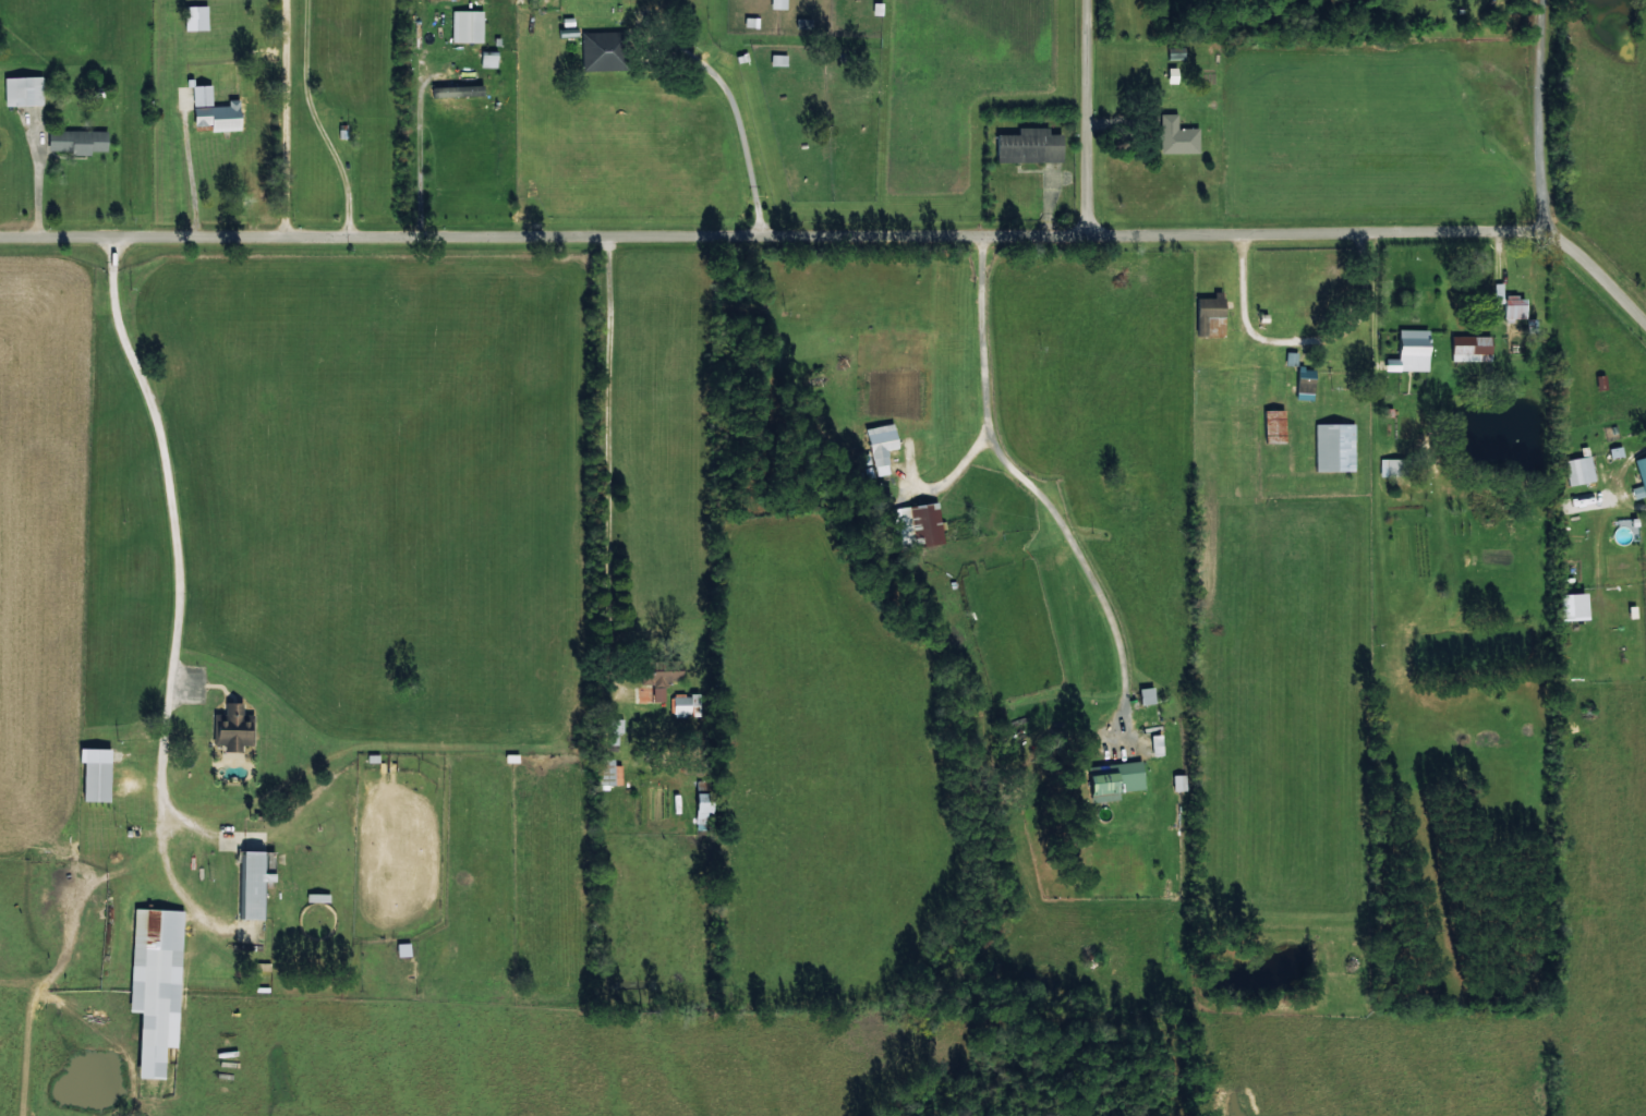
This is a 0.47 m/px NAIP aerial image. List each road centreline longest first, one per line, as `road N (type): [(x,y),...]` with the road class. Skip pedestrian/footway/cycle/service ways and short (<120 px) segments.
road 1 (residential): [(0,261),(762,269),(1101,264)]
road 2 (residential): [(1645,351),(1573,279),(1536,264),(1101,264)]
road 3 (residential): [(1536,264),(1541,107),(1576,0)]
road 4 (residential): [(1101,264),(1105,0)]

